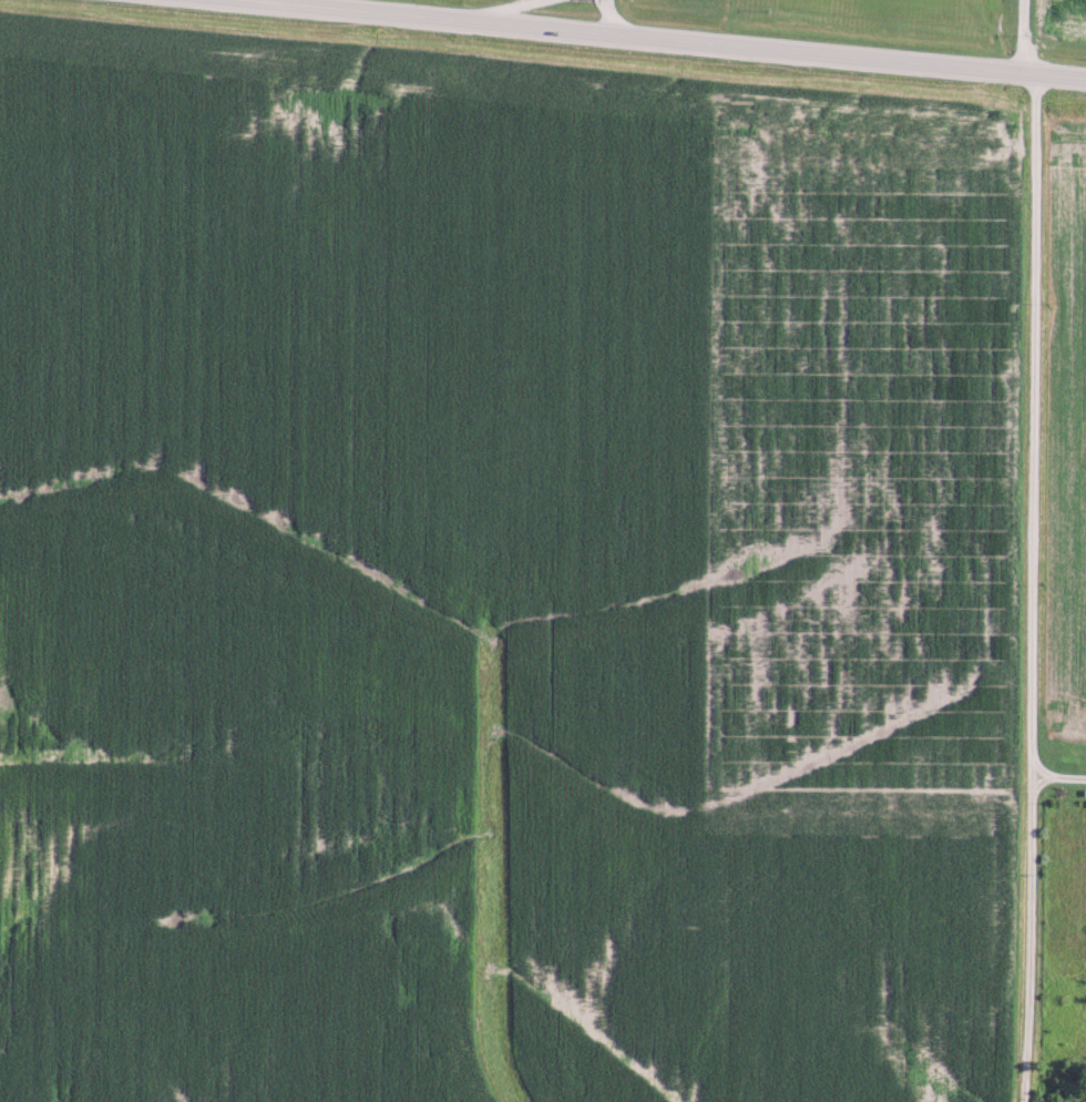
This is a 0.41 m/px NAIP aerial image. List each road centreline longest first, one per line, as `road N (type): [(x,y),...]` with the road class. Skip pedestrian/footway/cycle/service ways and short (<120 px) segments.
road 1 (primary): [(1085,78),(266,0)]

